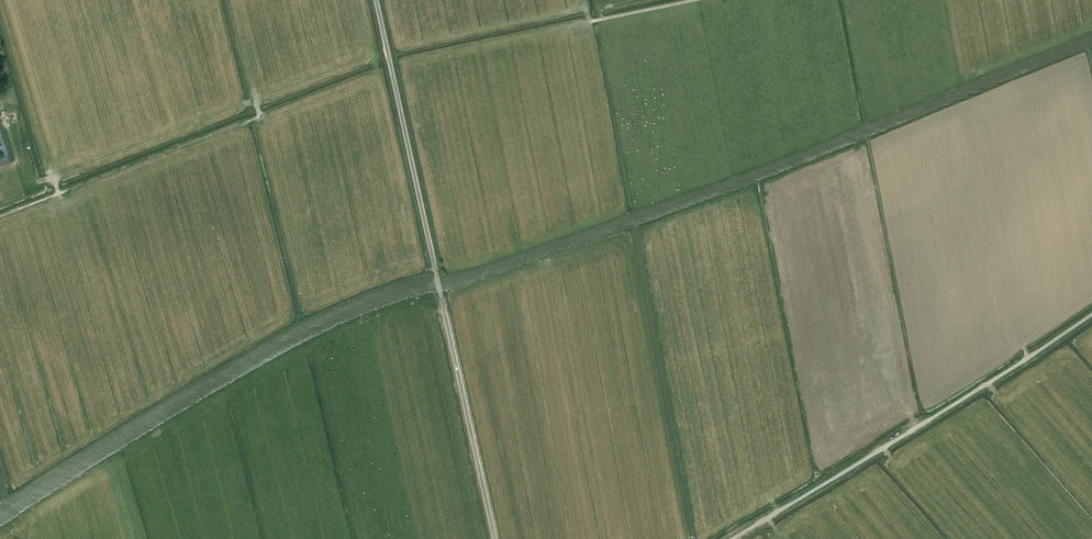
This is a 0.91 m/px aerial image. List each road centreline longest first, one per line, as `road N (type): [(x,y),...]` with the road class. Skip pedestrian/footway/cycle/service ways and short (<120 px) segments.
road 1 (unclassified): [(494,538),(377,0)]
road 2 (unclassified): [(734,538),(1091,316)]

